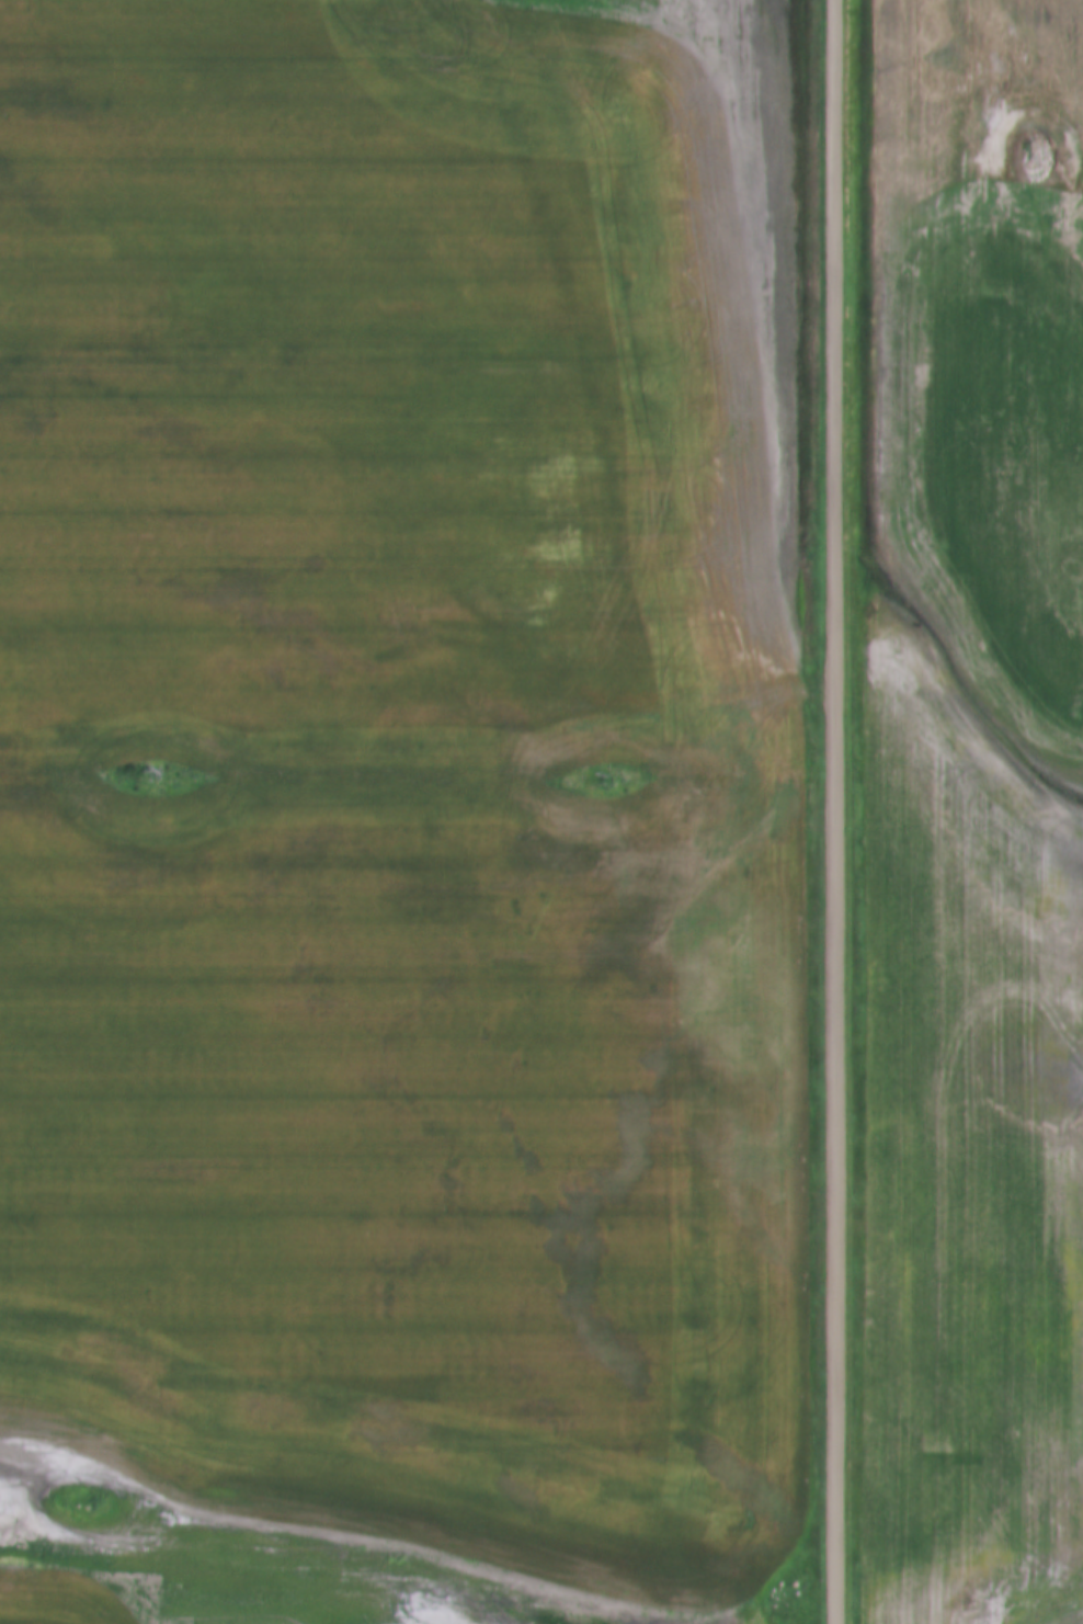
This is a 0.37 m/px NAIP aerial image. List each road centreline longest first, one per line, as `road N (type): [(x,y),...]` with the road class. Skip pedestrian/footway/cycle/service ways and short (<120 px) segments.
road 1 (residential): [(835,0),(834,1623)]

